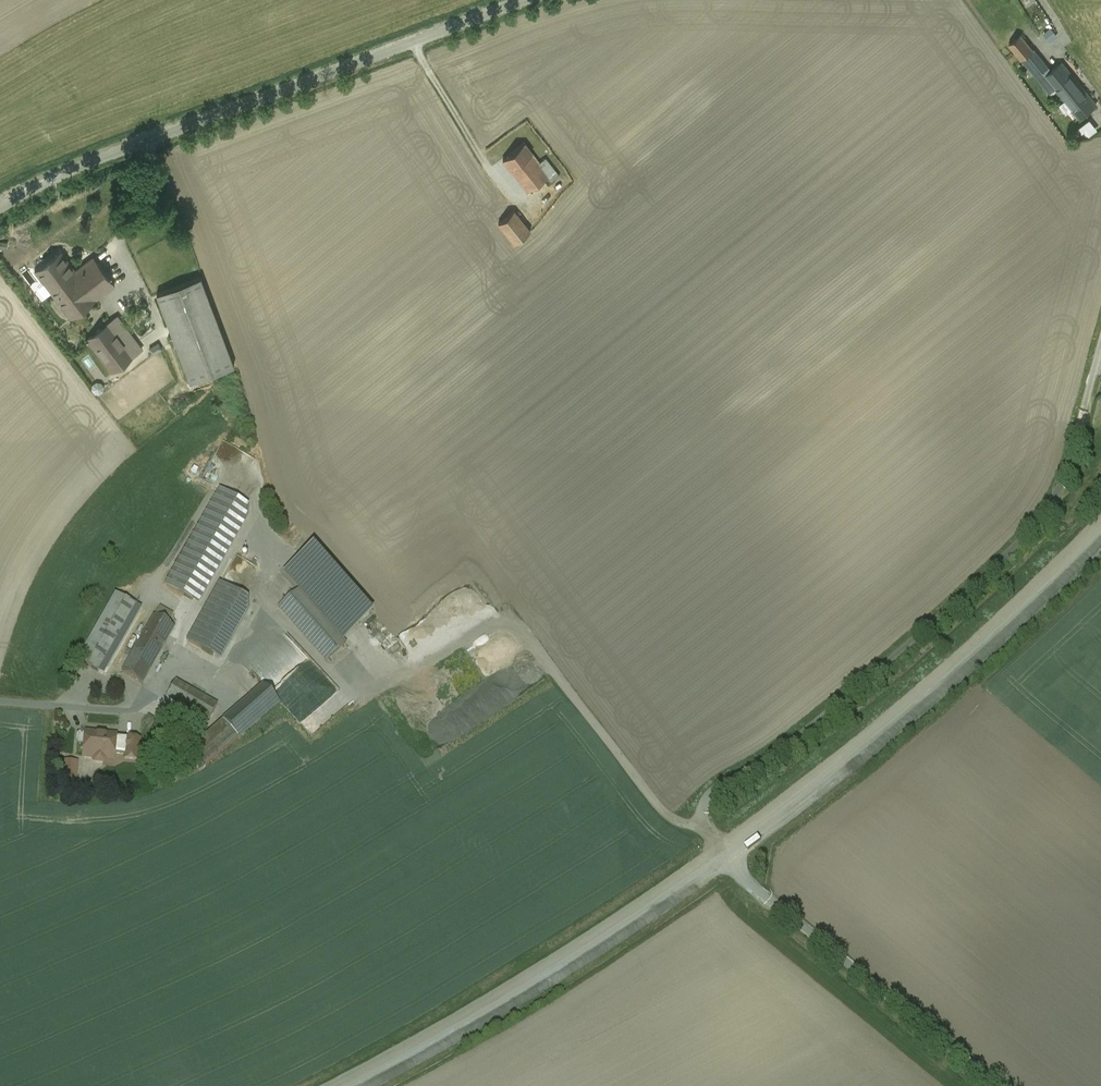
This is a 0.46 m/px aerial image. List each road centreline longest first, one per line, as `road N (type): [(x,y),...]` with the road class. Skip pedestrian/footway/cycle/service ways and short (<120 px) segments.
road 1 (unclassified): [(519,0),(162,132),(0,208)]
road 2 (unclassified): [(1046,511),(876,672),(767,760),(709,794),(701,815),(724,856)]
road 3 (secondary): [(724,856),(925,697),(1100,533)]
road 4 (secondary): [(353,1085),(557,968),(724,856)]
road 5 (unclassified): [(724,856),(1002,1085)]
road 6 (residential): [(1100,343),(1067,469),(1046,511)]

